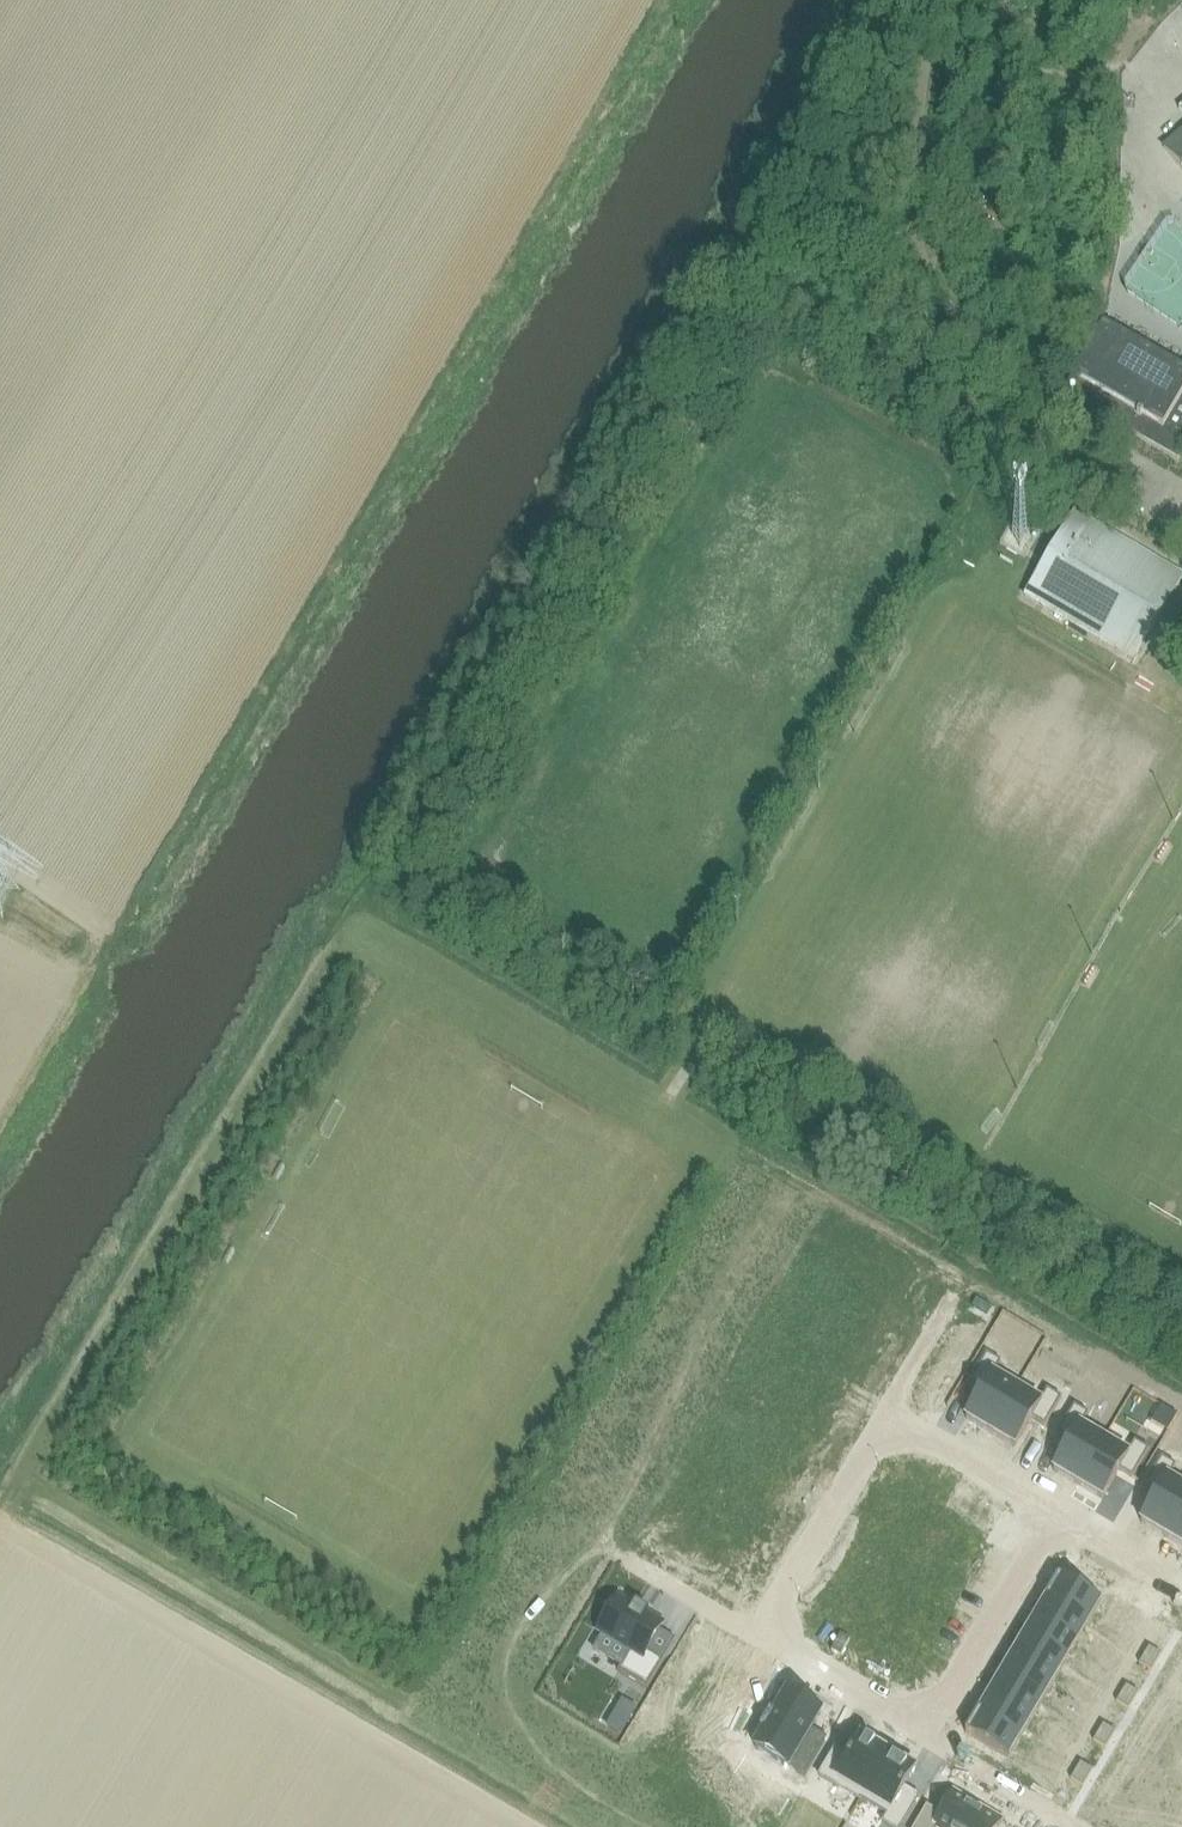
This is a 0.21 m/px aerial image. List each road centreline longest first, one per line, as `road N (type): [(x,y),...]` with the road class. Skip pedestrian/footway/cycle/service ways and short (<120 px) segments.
road 1 (residential): [(761,1634),(889,1416)]
road 2 (residential): [(889,1416),(761,1634)]
road 3 (residential): [(1054,1515),(925,1730)]
road 4 (residential): [(1054,1515),(889,1416)]
road 5 (residential): [(925,1730),(761,1634)]
road 6 (residential): [(761,1634),(624,1561)]
road 7 (residential): [(1181,1590),(1054,1515)]
road 8 (residential): [(889,1416),(954,1294)]
road 9 (residential): [(925,1730),(934,1744),(1024,1797)]

